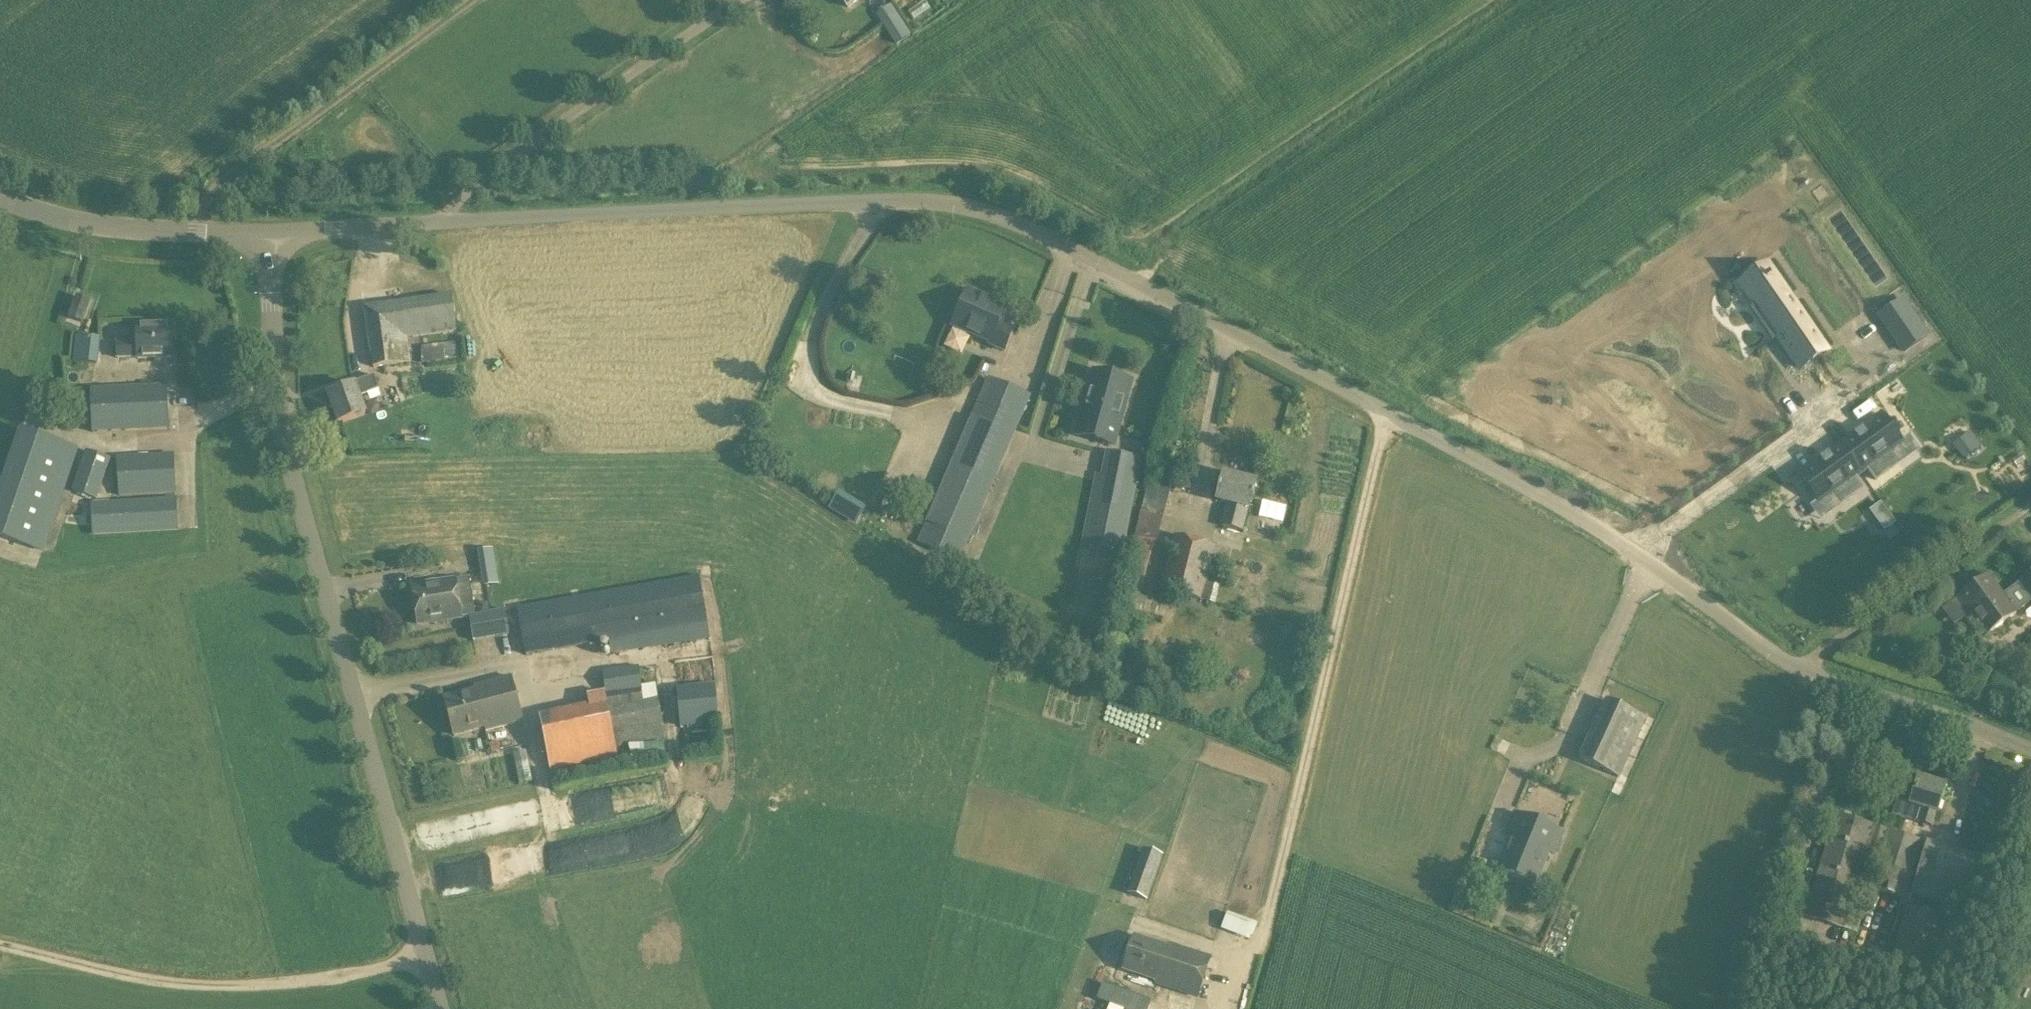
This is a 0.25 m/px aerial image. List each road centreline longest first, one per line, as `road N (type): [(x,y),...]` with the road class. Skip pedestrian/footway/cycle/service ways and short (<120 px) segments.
road 1 (unclassified): [(2030,753),(1801,670),(1549,498),(1011,218),(948,199),(277,234)]
road 2 (unclassified): [(439,1008),(292,445),(276,308),(277,234)]
road 3 (track): [(0,947),(178,985),(289,985),(424,959)]
road 4 (unclassified): [(277,234),(82,221),(0,195)]

